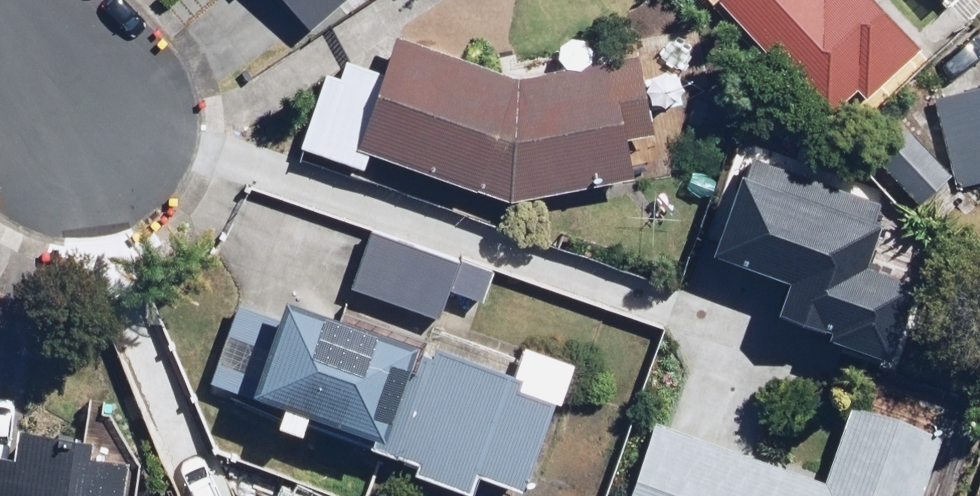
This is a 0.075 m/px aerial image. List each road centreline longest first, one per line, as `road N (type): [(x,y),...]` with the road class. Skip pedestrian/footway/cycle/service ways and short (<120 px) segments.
road 1 (residential): [(0,9),(61,144)]

